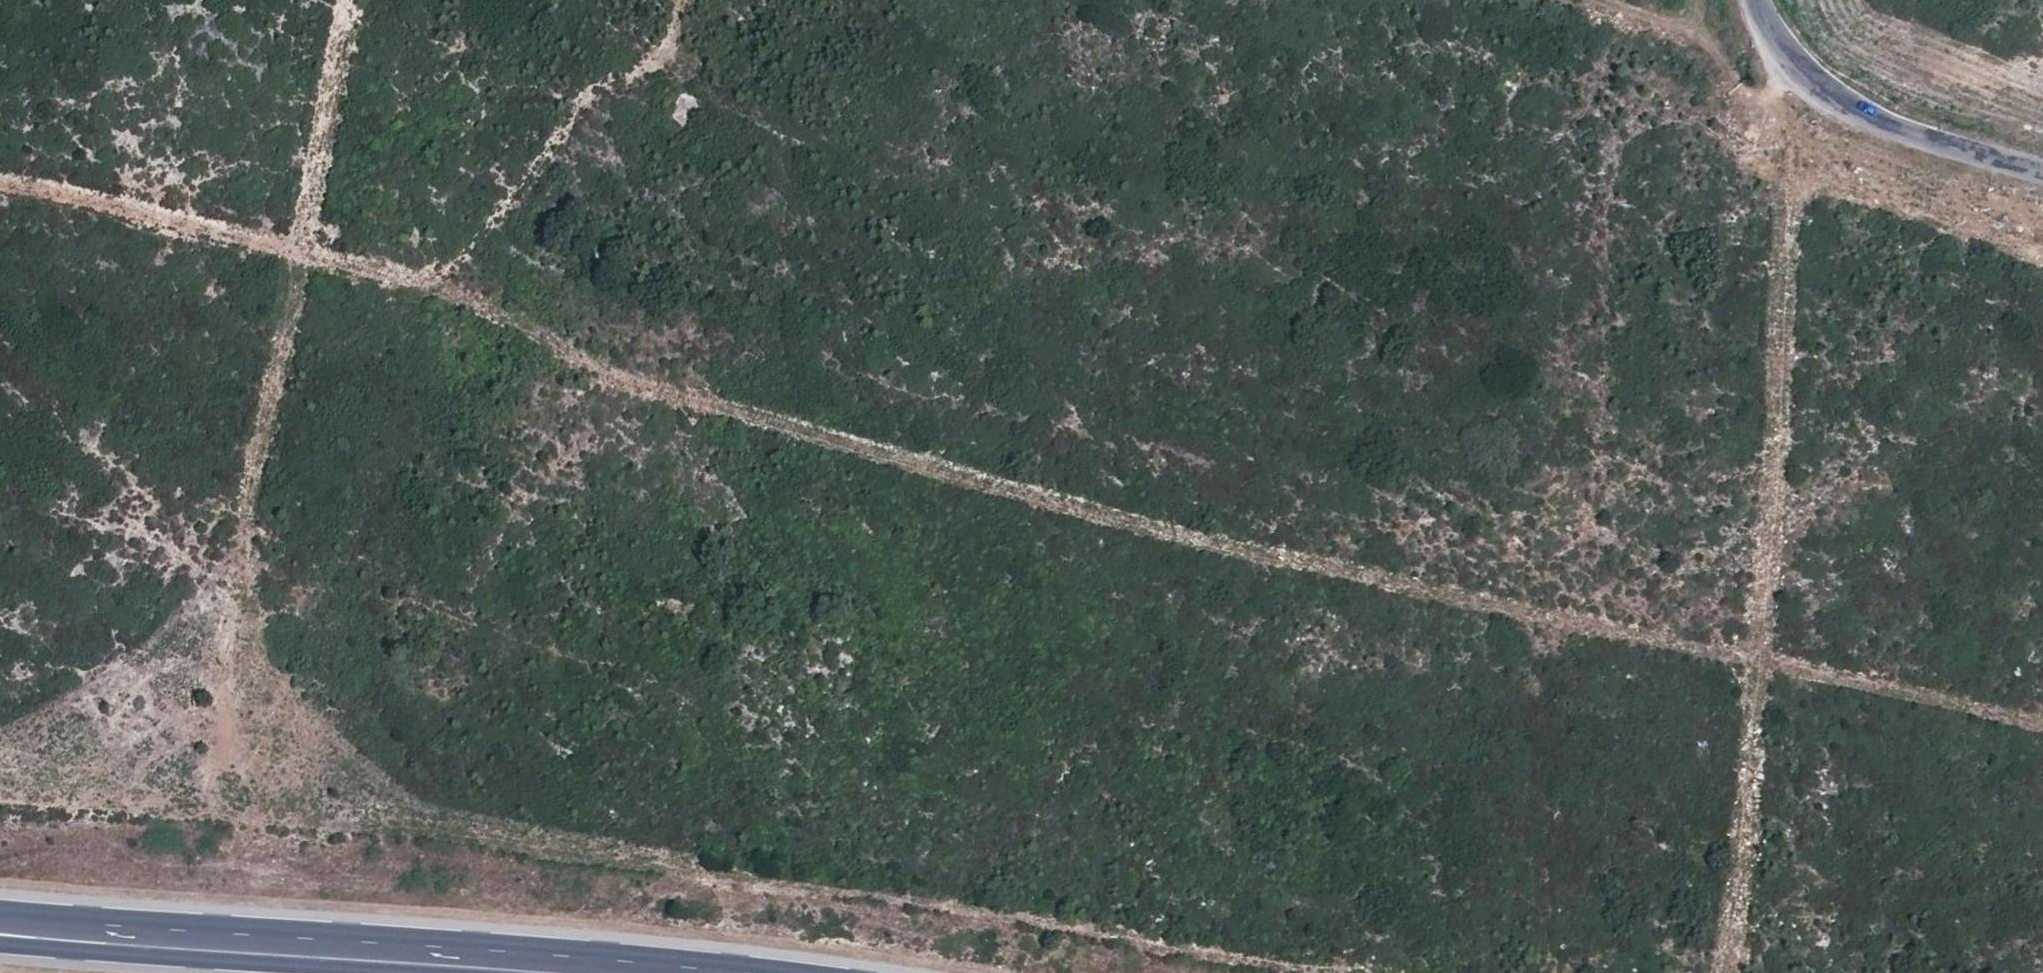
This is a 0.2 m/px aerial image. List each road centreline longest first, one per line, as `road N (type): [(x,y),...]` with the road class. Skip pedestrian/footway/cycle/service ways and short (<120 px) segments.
road 1 (primary): [(580,972),(0,933)]
road 2 (tertiary): [(2042,172),(1867,118),(1810,81),(1756,0)]

